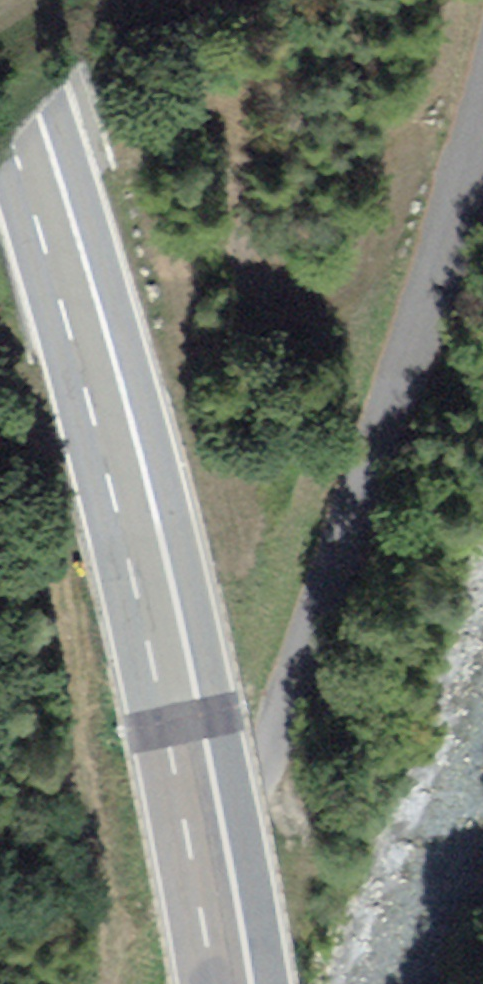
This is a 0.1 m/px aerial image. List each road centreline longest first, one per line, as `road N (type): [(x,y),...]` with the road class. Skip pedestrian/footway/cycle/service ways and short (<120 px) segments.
road 1 (primary): [(226,983),(200,828),(0,79)]
road 2 (unclassified): [(198,983),(482,103)]

